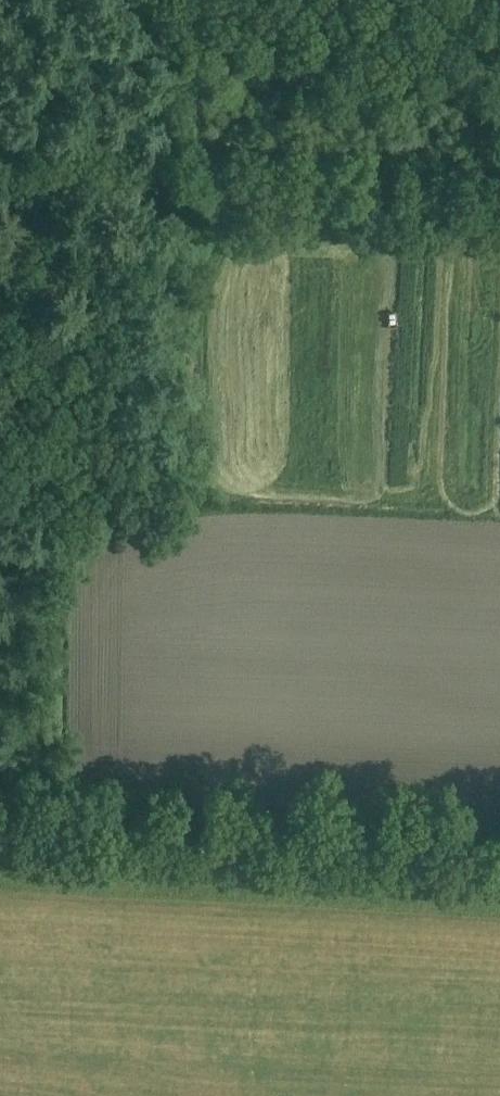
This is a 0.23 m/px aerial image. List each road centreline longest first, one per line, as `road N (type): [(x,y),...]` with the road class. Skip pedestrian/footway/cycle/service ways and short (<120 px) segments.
road 1 (track): [(499,156),(0,128)]
road 2 (track): [(0,819),(499,842)]

